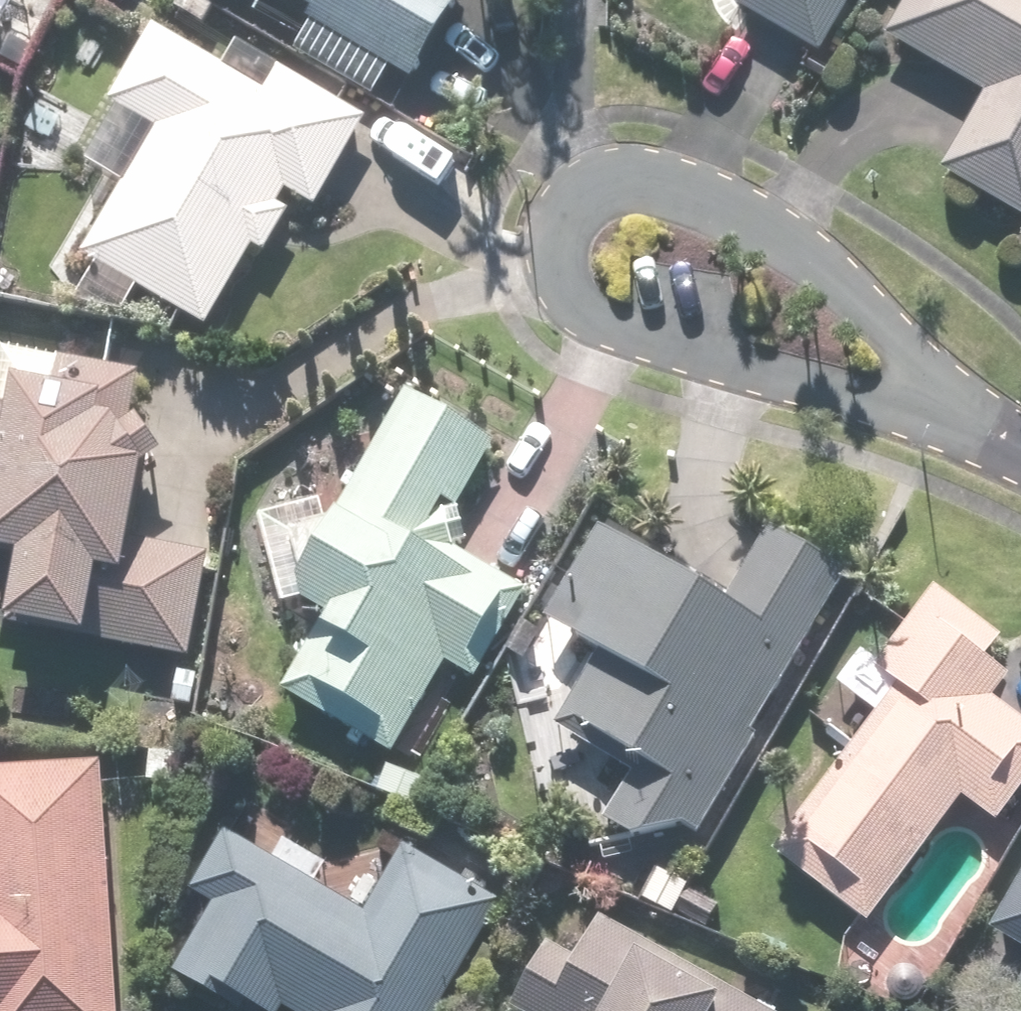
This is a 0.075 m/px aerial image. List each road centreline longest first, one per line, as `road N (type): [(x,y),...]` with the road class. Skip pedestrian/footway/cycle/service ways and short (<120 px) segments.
road 1 (residential): [(1003,442),(575,311),(561,240),(581,198),(613,173),(660,181),(741,215),(876,313)]
road 2 (residential): [(876,313),(1003,442)]

